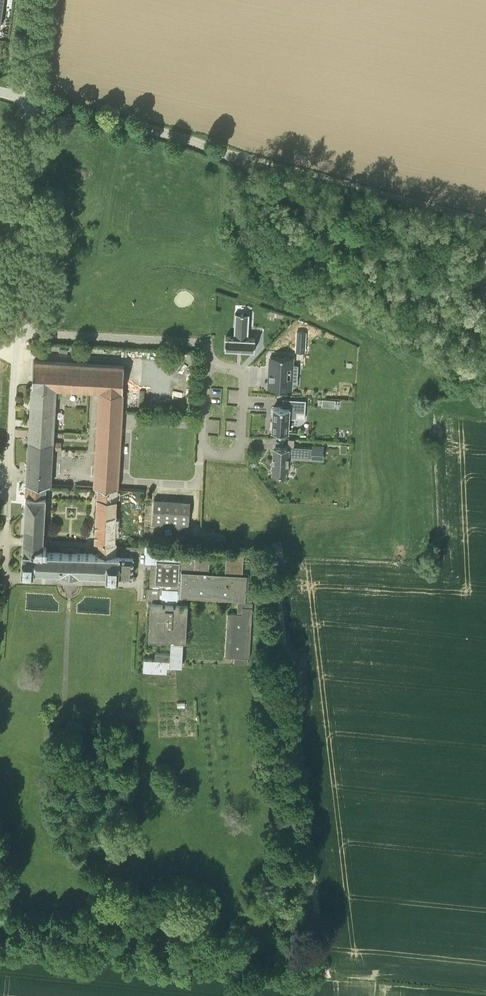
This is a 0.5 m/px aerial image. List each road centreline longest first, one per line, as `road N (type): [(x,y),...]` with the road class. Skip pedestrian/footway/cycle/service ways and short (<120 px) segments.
road 1 (unclassified): [(485,326),(407,263),(227,156),(29,99)]
road 2 (track): [(271,542),(326,995)]
road 3 (unclassified): [(139,592),(3,584),(17,333)]
road 4 (track): [(227,156),(485,220)]
road 5 (unclassified): [(17,333),(29,99)]
road 6 (residential): [(210,355),(205,442),(213,455),(235,455),(241,445),(244,375),(225,363)]
road 7 (residential): [(17,333),(191,344),(210,355)]

